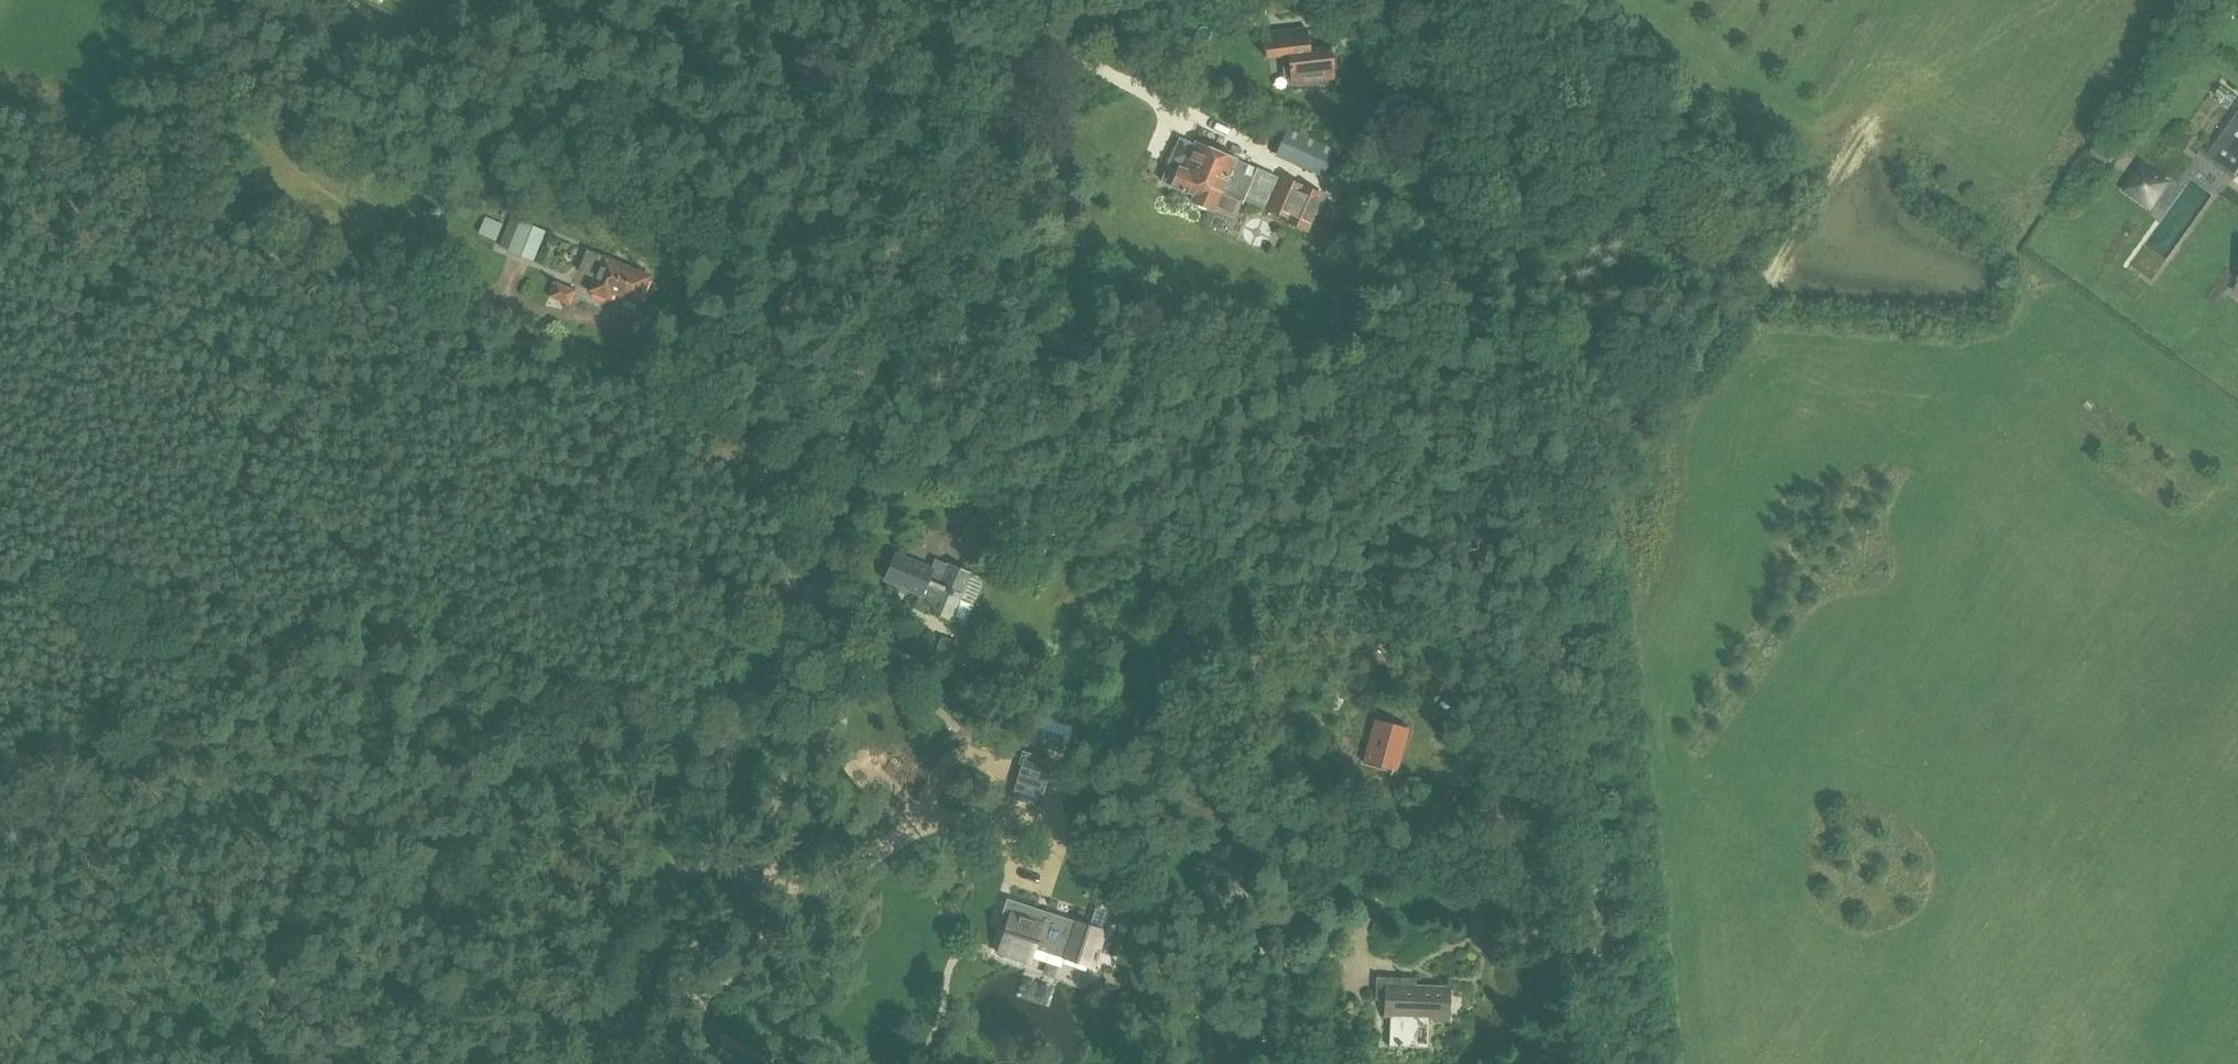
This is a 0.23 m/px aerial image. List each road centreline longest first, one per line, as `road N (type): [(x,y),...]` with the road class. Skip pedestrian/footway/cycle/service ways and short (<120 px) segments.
road 1 (tertiary): [(600,1063),(1031,0)]
road 2 (track): [(1614,1063),(1476,0)]
road 3 (track): [(0,197),(281,304),(611,455),(817,526)]
road 4 (track): [(258,239),(836,480)]

